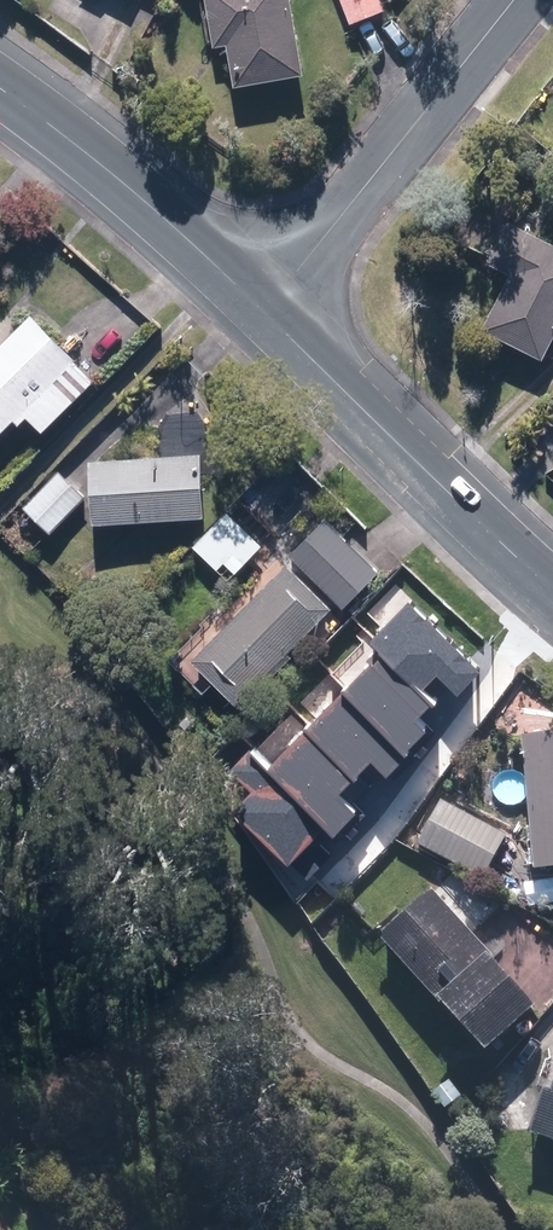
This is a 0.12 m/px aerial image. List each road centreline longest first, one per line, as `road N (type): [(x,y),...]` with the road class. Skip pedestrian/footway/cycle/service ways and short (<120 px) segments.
road 1 (residential): [(266,310),(552,591)]
road 2 (residential): [(517,0),(266,310)]
road 3 (residential): [(0,90),(75,142),(266,310)]

